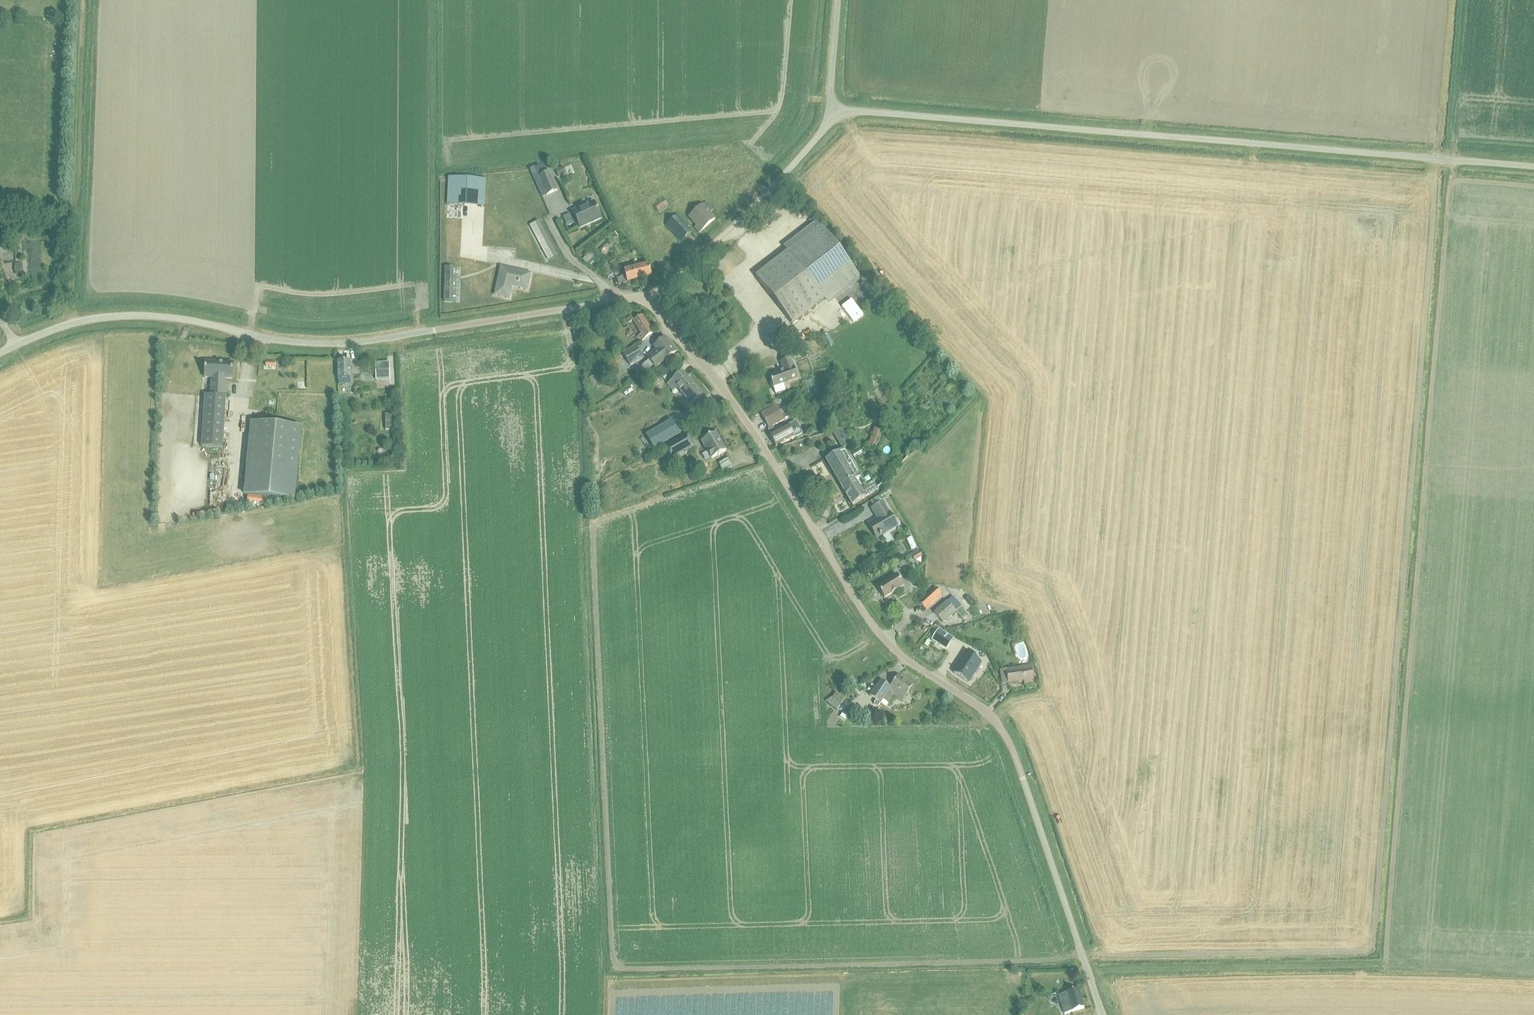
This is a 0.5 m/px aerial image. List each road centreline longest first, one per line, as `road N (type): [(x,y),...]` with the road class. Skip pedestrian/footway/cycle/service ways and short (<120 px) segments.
road 1 (unclassified): [(1101,1014),(1001,730),(878,632),(767,452),(648,297)]
road 2 (unclassified): [(830,111),(1533,166)]
road 3 (unclassified): [(0,354),(102,317),(178,319),(342,344),(648,297)]
road 4 (unclassified): [(648,297),(783,177),(830,111)]

